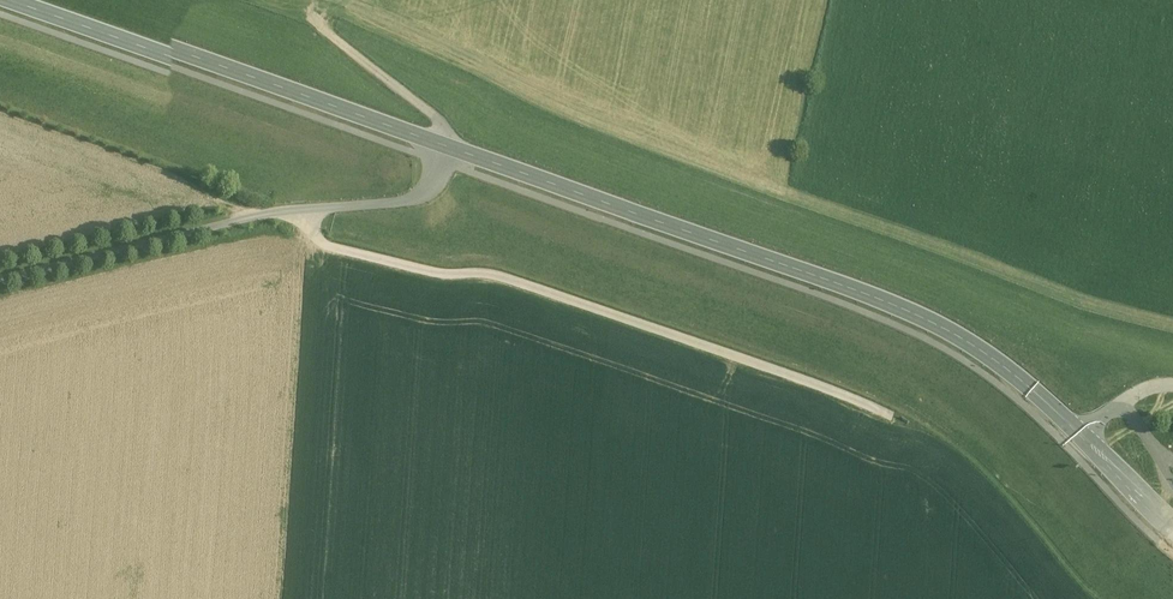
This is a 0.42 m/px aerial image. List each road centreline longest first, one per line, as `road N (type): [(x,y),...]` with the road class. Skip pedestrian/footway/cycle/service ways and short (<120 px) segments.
road 1 (secondary): [(1172,528),(1031,389),(899,308),(21,0)]
road 2 (track): [(951,465),(869,402),(691,339),(329,232),(301,206)]
road 3 (track): [(445,147),(436,121),(330,34)]

